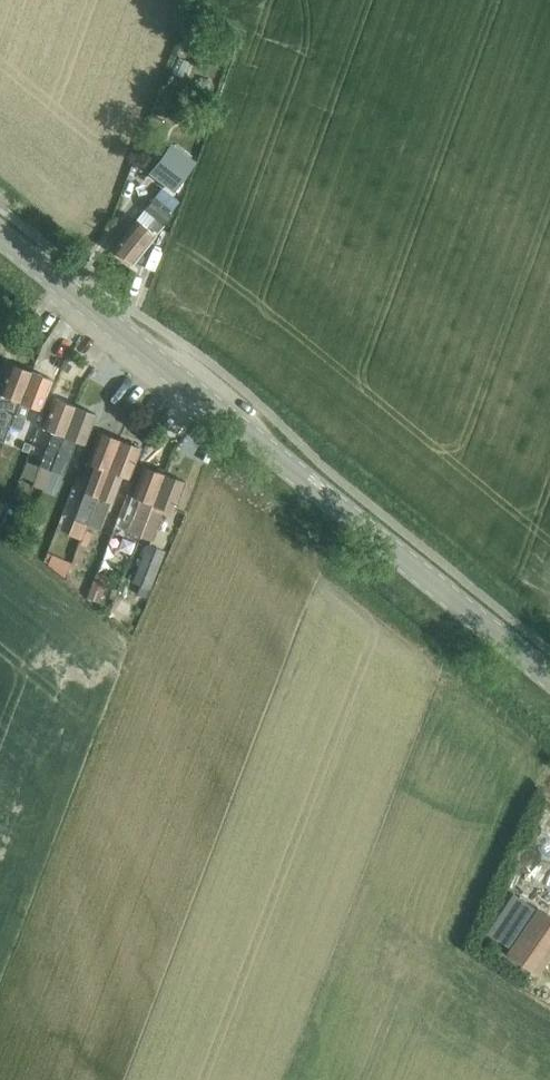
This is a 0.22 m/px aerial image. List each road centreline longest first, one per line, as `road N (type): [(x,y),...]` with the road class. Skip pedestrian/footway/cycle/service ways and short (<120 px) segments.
road 1 (secondary): [(549,679),(0,236)]

